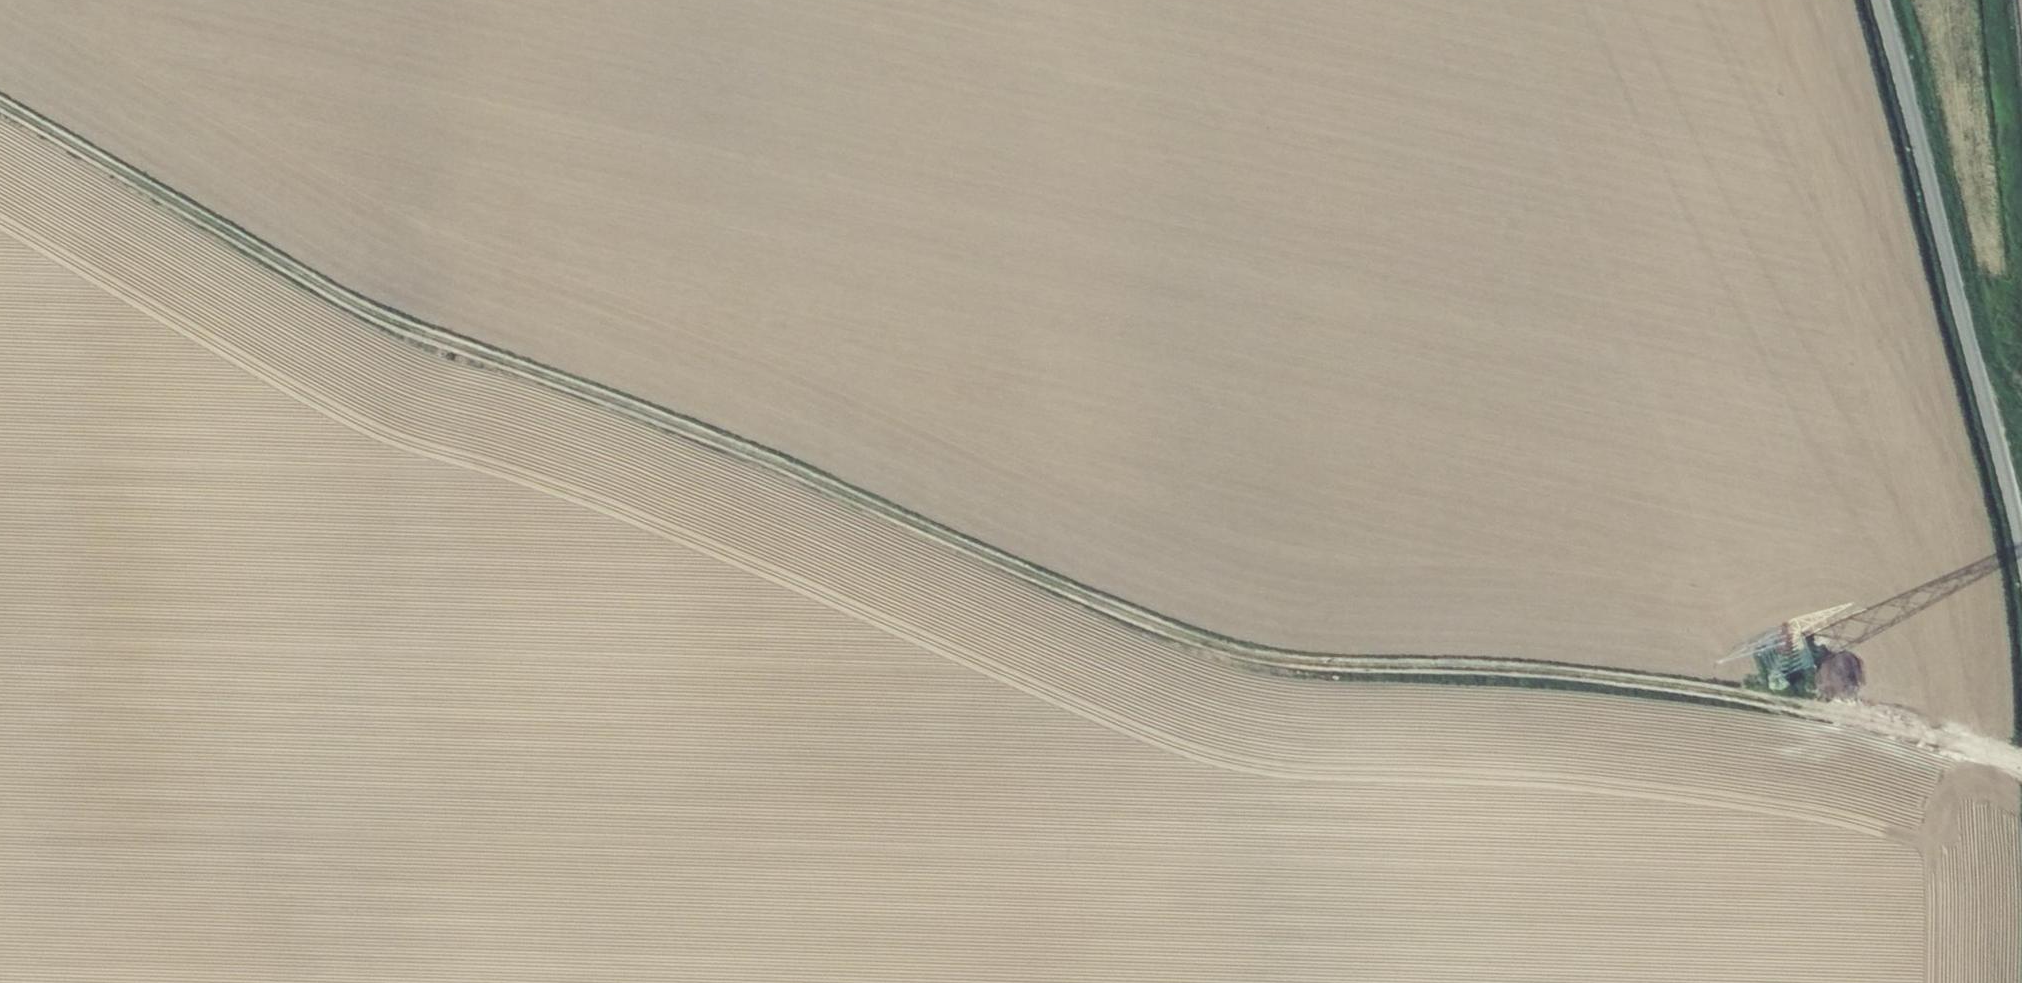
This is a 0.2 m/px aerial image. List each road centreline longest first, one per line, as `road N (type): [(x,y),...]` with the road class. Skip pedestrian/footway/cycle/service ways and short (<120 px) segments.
road 1 (track): [(0,107),(264,263),(422,338),(617,405),(1215,652),(1269,668),(1597,679),(2021,757)]
road 2 (unclassified): [(1882,0),(2021,546)]

